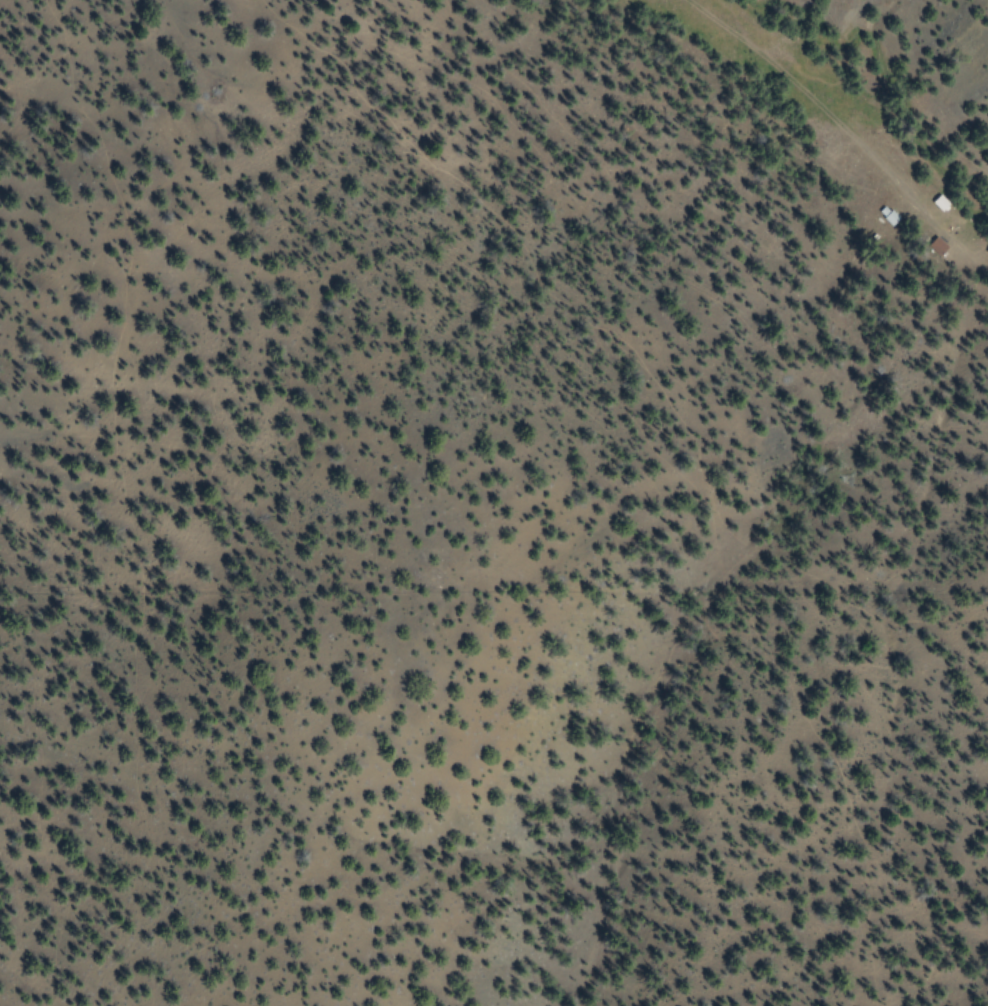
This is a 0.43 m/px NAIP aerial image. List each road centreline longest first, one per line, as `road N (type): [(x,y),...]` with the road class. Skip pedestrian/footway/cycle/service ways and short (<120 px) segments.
road 1 (track): [(665,0),(718,27),(987,260)]

